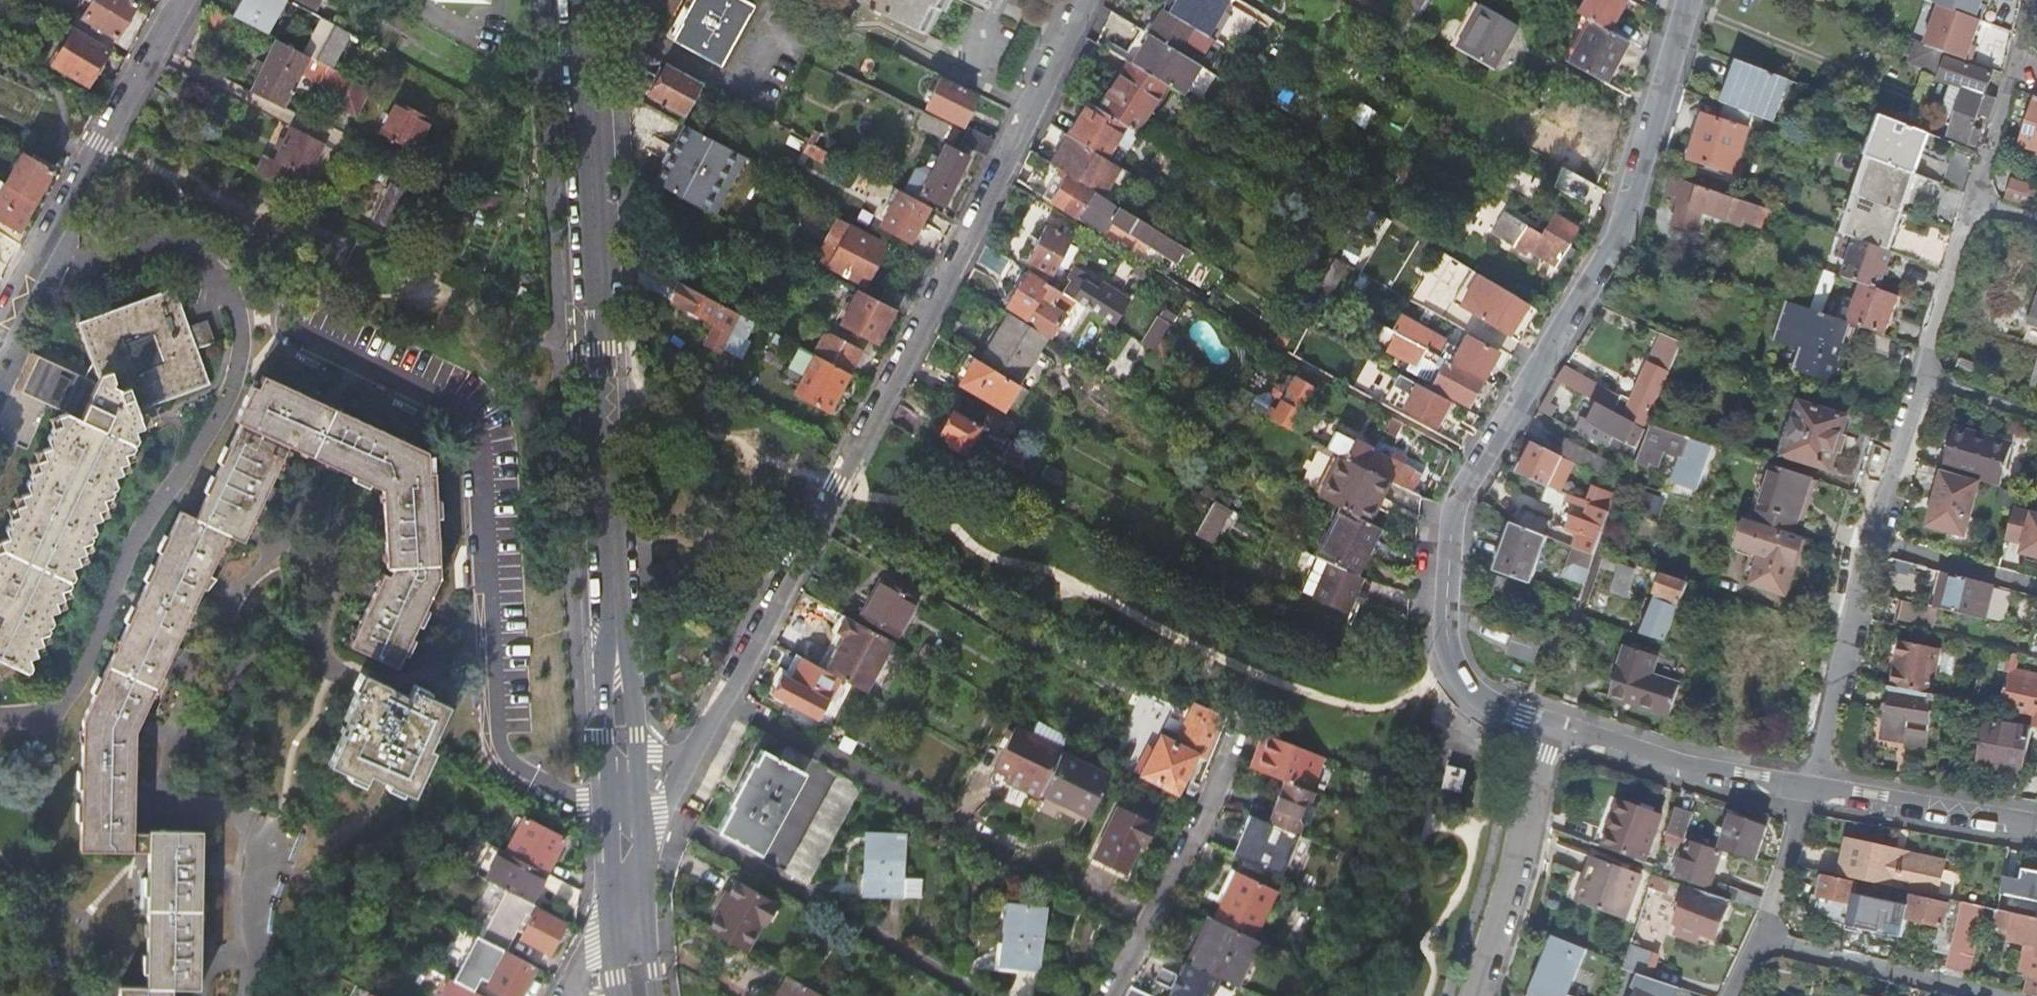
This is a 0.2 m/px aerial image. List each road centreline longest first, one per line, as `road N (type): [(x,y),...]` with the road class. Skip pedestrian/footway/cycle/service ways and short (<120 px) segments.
road 1 (residential): [(689,763),(1032,129),(1091,0)]
road 2 (residential): [(1548,727),(1505,712),(1455,669),(1447,645),(1453,522),(1614,240),(1686,0)]
road 3 (secondary): [(583,0),(623,748)]
road 4 (residential): [(1812,789),(1920,380)]
road 5 (residential): [(0,337),(184,0)]
road 6 (residential): [(1110,995),(1189,853),(1240,737)]
road 7 (residential): [(1478,995),(1516,873),(1548,727)]
road 8 (residential): [(1812,789),(1683,766),(1548,727)]
road 9 (residential): [(1755,941),(1986,995)]
road 10 (residential): [(2036,826),(1812,789)]
road 11 (residential): [(1972,201),(2036,0)]
road 12 (residential): [(1920,380),(1972,201)]
road 13 (residential): [(1755,941),(1812,789)]
road 14 (secondary): [(623,748),(630,885)]
road 15 (residential): [(630,885),(689,763)]
road 16 (residential): [(570,995),(630,885)]
road 17 (residential): [(2036,413),(1920,380)]

